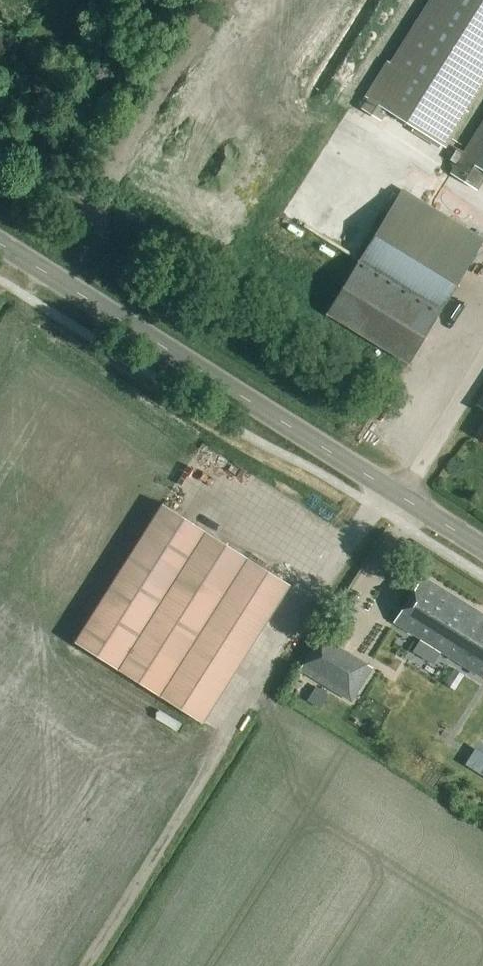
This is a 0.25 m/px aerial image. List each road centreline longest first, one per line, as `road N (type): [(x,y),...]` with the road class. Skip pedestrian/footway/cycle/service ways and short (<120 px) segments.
road 1 (tertiary): [(0,244),(482,549)]

